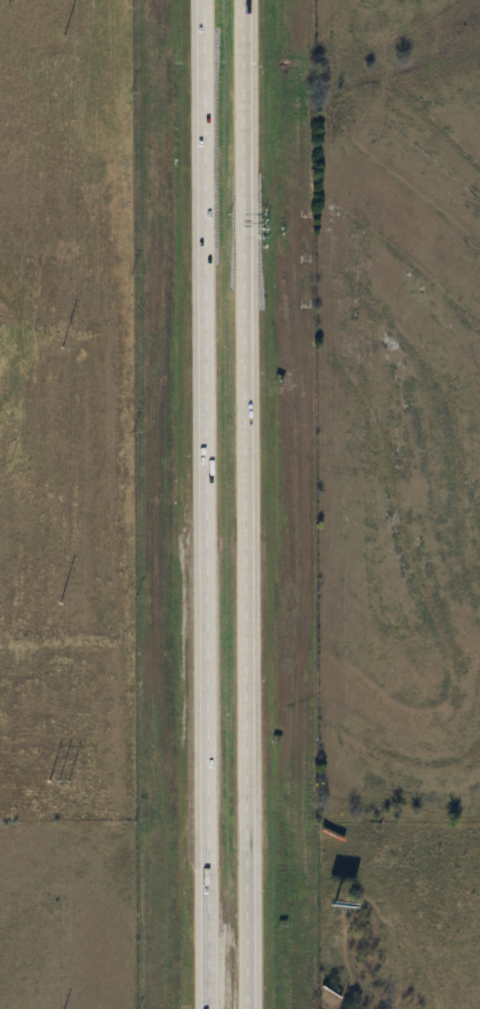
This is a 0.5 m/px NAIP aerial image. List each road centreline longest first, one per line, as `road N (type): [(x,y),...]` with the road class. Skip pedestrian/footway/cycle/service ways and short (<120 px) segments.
road 1 (motorway): [(193,0),(199,1008)]
road 2 (motorway): [(238,1008),(234,0)]

